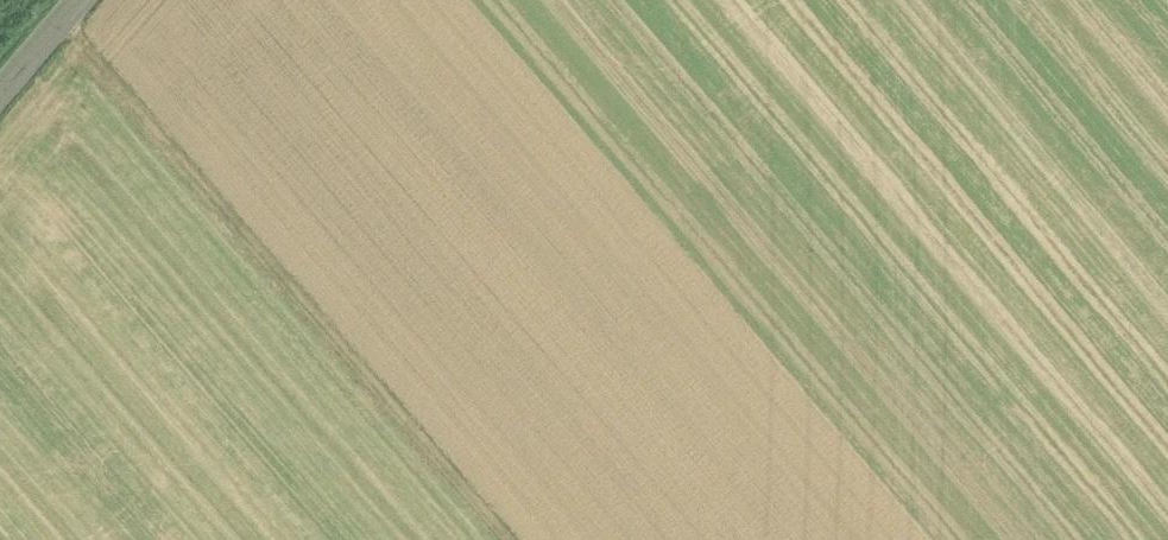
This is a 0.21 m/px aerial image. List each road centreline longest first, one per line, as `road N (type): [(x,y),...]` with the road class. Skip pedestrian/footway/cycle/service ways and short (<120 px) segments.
road 1 (track): [(509,539),(67,21)]
road 2 (tertiary): [(85,0),(0,98)]

